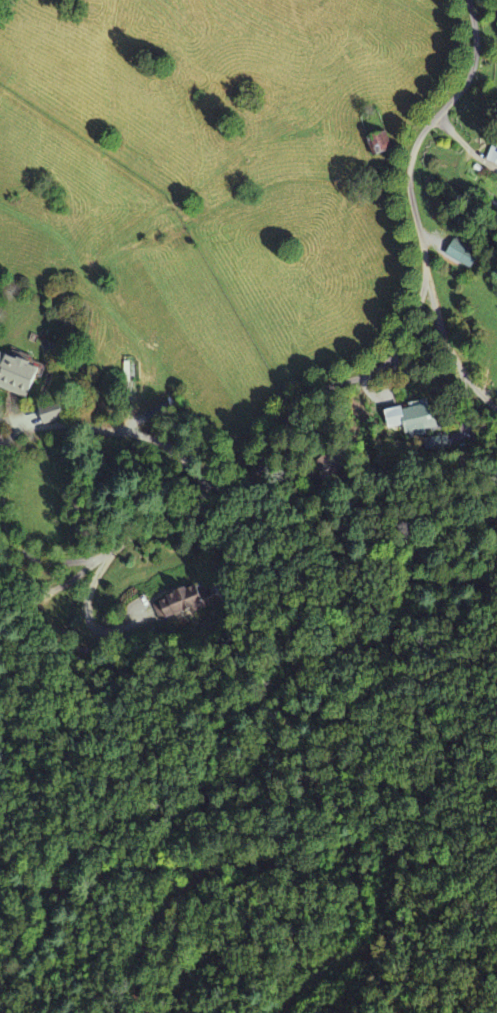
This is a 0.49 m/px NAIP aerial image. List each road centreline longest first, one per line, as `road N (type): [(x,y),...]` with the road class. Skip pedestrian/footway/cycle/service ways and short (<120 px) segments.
road 1 (track): [(496,484),(419,554),(390,641),(306,659),(242,714),(216,746),(205,803),(150,812),(59,856),(55,871),(64,881),(168,864),(196,871),(193,888),(160,913),(141,959),(140,989),(156,1012)]
road 2 (residential): [(425,284),(392,358),(305,396),(252,476),(148,528),(51,591)]
road 3 (residential): [(469,0),(477,39),(472,74),(412,156),(425,284)]
road 4 (residential): [(425,284),(465,375),(496,409)]

